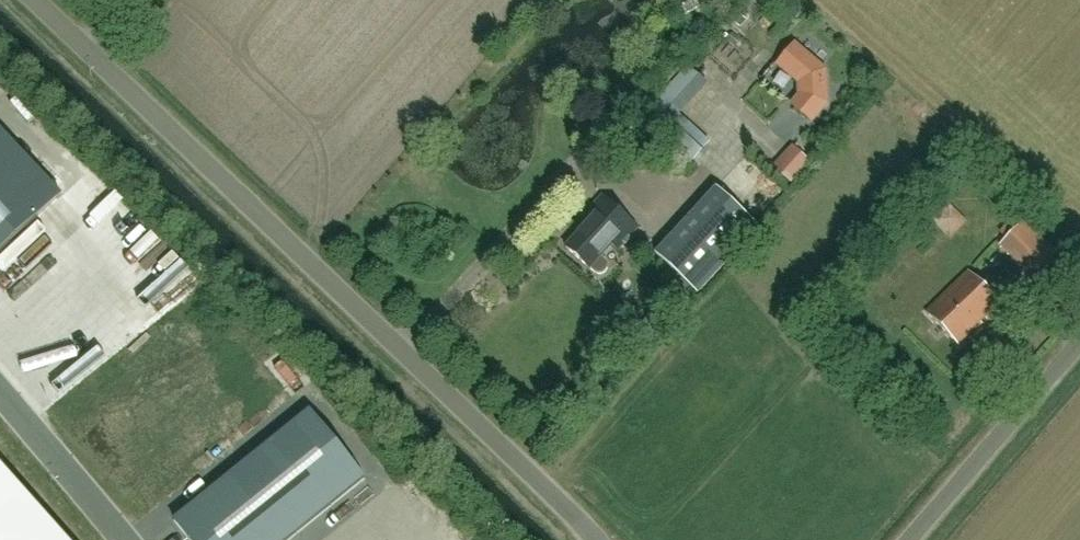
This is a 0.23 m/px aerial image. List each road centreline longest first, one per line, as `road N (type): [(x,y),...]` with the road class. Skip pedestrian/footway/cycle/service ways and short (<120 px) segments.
road 1 (unclassified): [(598,539),(36,0)]
road 2 (unclassified): [(910,539),(1079,343)]
road 3 (unclassified): [(0,387),(126,539)]

